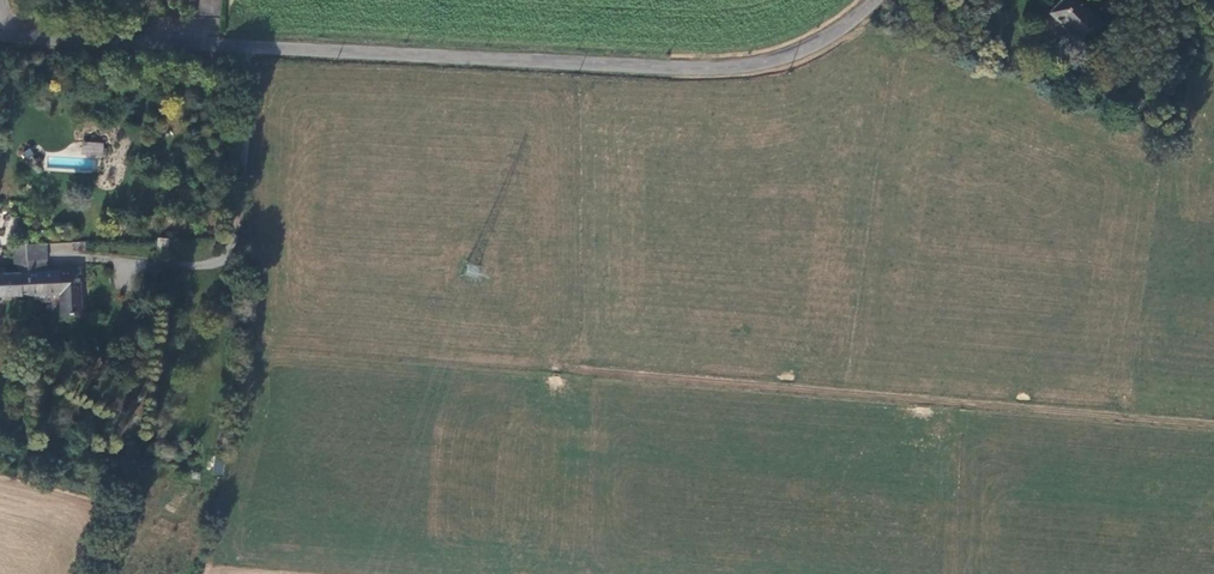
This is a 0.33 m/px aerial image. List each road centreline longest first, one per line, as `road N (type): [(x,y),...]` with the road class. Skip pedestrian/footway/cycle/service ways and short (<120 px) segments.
road 1 (tertiary): [(876,0),(803,51),(693,69),(30,42),(1,29)]
road 2 (track): [(1213,427),(579,367)]

